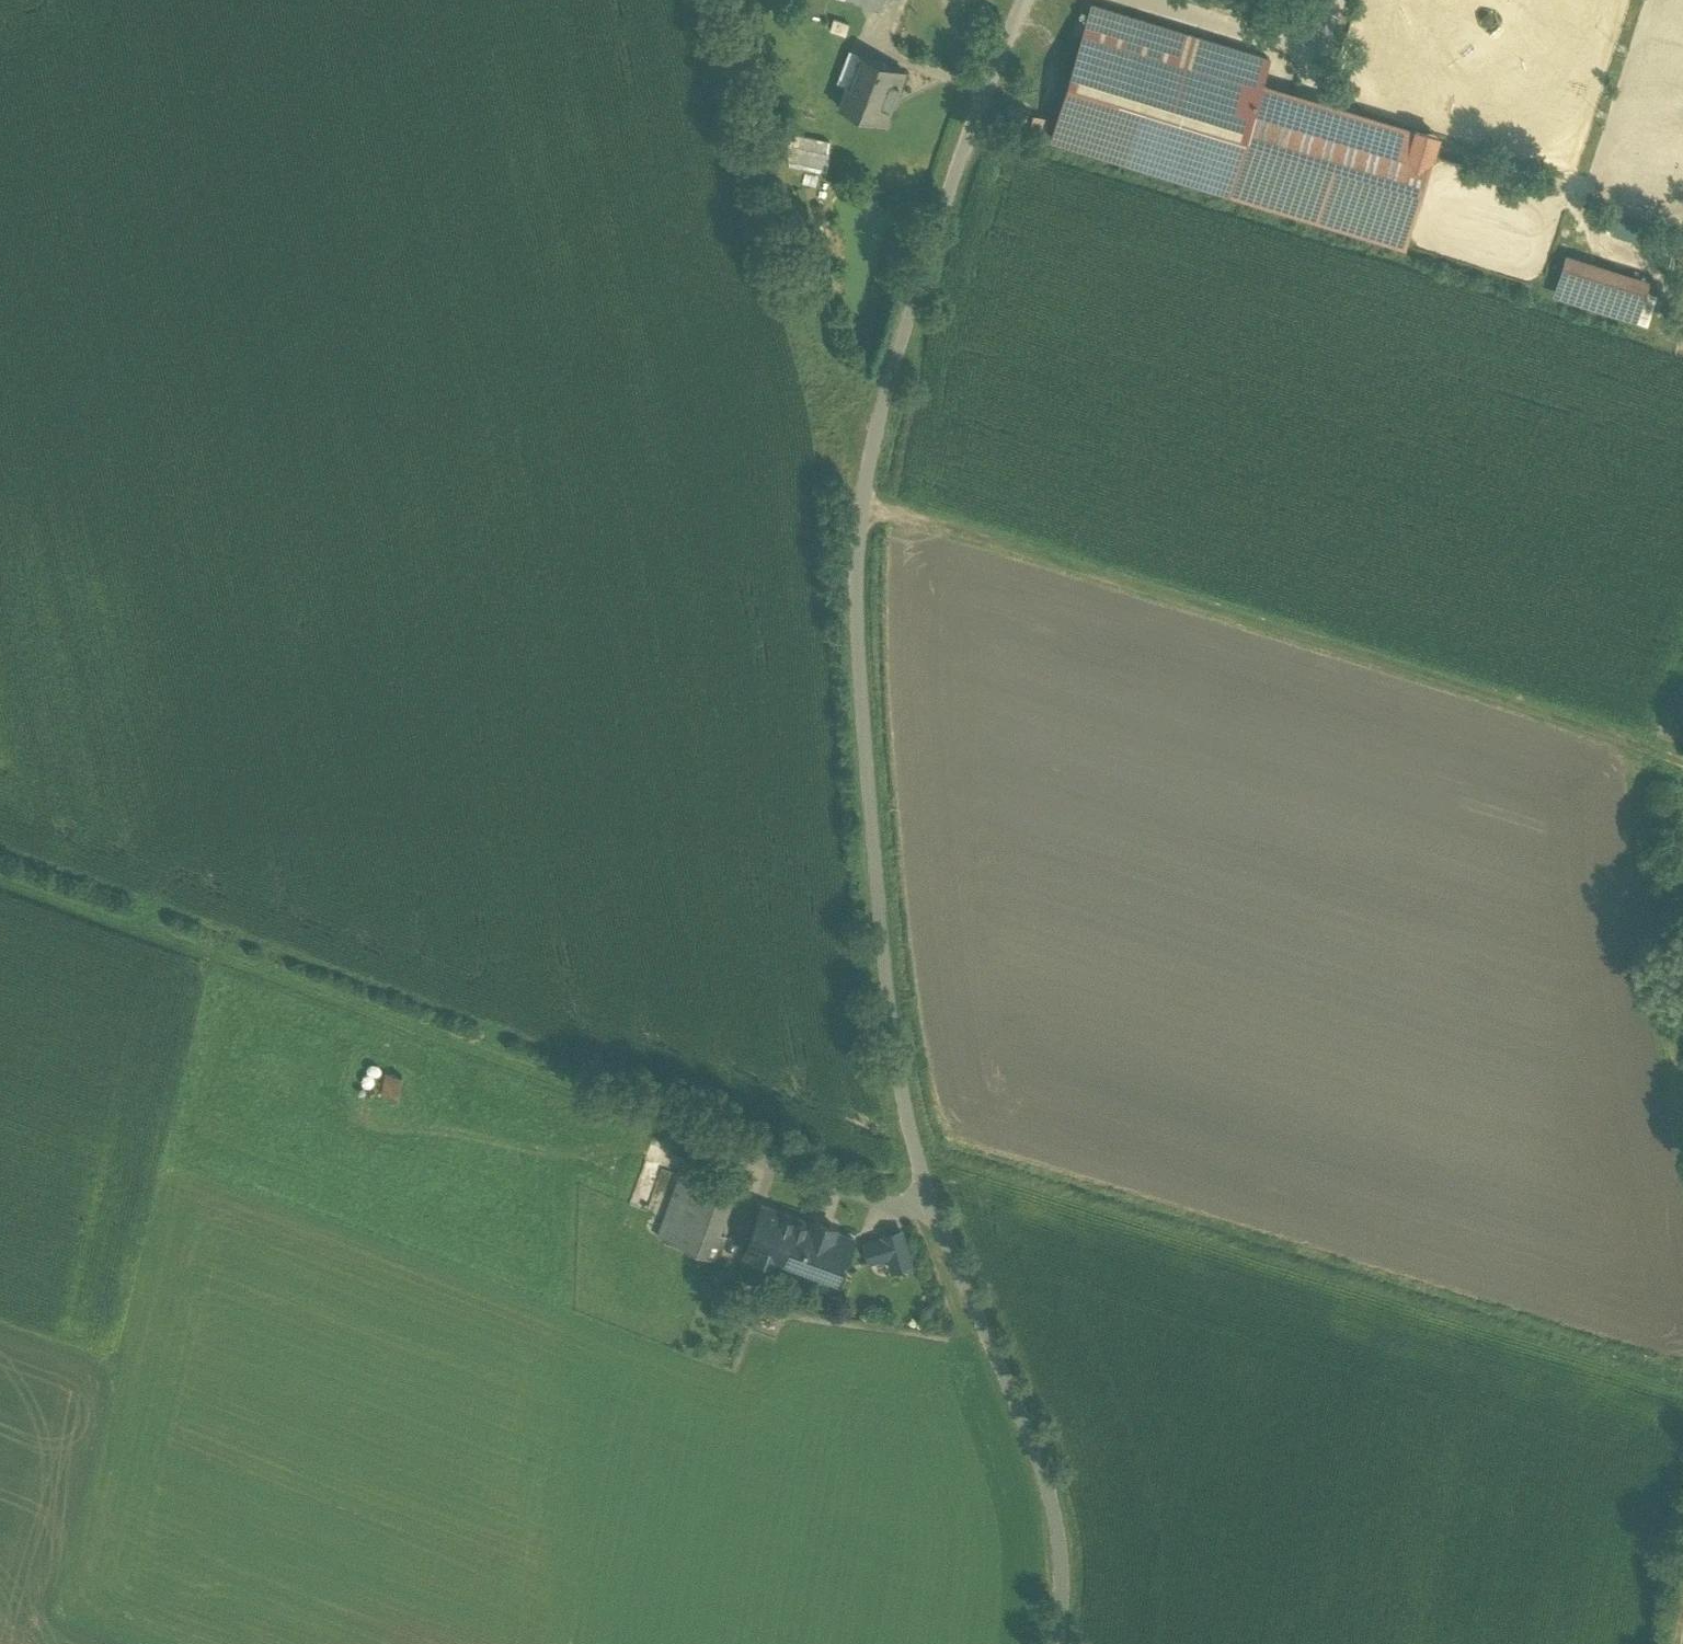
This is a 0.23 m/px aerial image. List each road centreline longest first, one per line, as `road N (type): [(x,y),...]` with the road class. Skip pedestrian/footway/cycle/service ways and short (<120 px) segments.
road 1 (unclassified): [(1027,0),(910,322),(863,516),(862,599),(893,1034),(925,1189),(1038,1446),(1060,1525),(1060,1643)]
road 2 (track): [(1682,1090),(1643,789),(1635,763),(1618,750),(1523,714),(863,516)]
road 3 (track): [(1309,52),(1325,88),(1567,165),(1591,229)]

